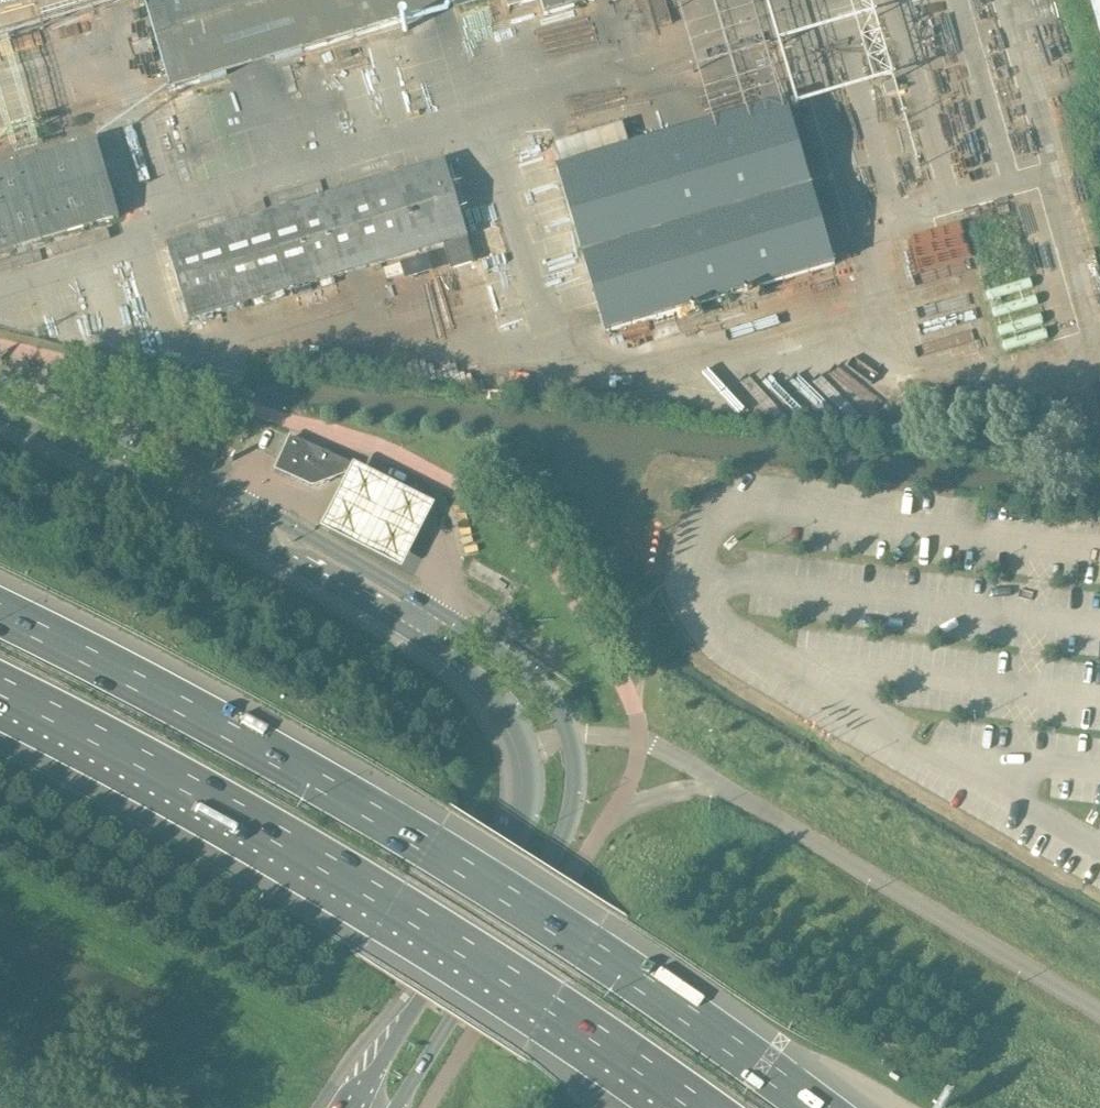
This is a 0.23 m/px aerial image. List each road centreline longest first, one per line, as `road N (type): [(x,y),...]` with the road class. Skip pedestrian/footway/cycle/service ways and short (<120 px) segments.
road 1 (tertiary): [(393,1107),(563,839),(576,780),(556,703),(494,645),(258,506),(0,381)]
road 2 (tertiary): [(0,412),(422,638),(489,685),(513,718),(533,774),(528,823),(352,1107)]
road 3 (motorway): [(815,1107),(588,944),(428,844),(0,616)]
road 4 (motorway): [(0,689),(392,901),(703,1107)]

